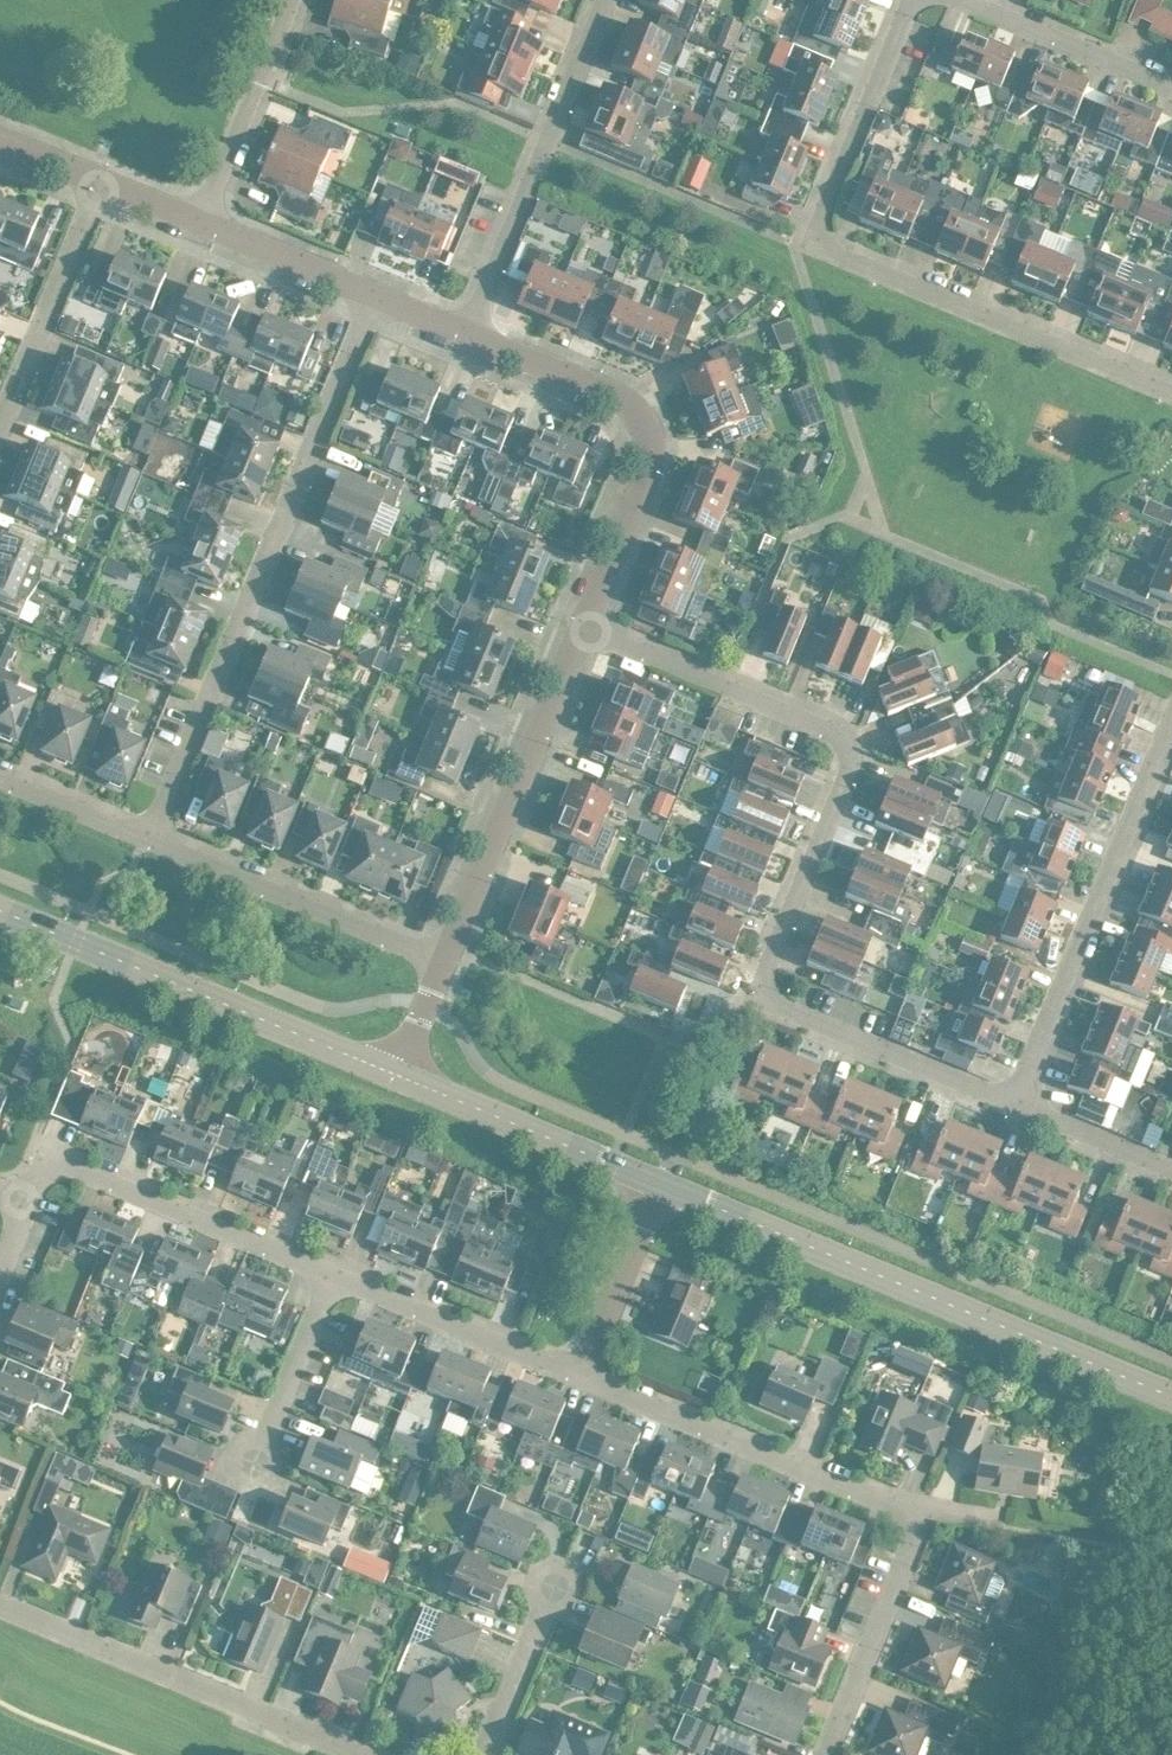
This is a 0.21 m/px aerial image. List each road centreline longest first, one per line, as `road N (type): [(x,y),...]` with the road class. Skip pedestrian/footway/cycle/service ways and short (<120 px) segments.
road 1 (residential): [(589,628),(857,737),(756,1001),(1010,1108)]
road 2 (residential): [(1171,387),(810,236),(904,0)]
road 3 (residential): [(589,1372),(933,1514),(829,1754)]
road 4 (residential): [(156,834),(371,296)]
road 5 (tertiary): [(1171,1397),(668,1186)]
road 6 (residential): [(589,628),(660,442),(634,402),(456,331)]
road 7 (tertiary): [(399,1074),(0,913)]
road 8 (residential): [(1010,1108),(1171,719)]
road 9 (residential): [(367,1754),(0,1609)]
road 10 (residential): [(606,0),(456,331)]
road 11 (residential): [(25,1206),(61,1156),(331,1267)]
road 12 (residential): [(451,951),(589,628)]
road 13 (residential): [(451,951),(156,834)]
road 14 (tertiary): [(668,1186),(399,1074)]
road 15 (residential): [(331,1267),(589,1372)]
road 16 (residential): [(0,428),(94,185)]
road 17 (residential): [(196,226),(293,0)]
road 18 (residential): [(1171,90),(950,0)]
road 19 (residential): [(264,1466),(331,1267)]
road 20 (residential): [(589,1372),(668,1186)]
road 21 (residential): [(562,1582),(484,1754)]
road 22 (residential): [(371,296),(196,226)]
road 23 (residential): [(1010,1108),(1171,1176)]
road 24 (residential): [(156,834),(0,773)]
road 25 (residential): [(399,1074),(451,951)]

